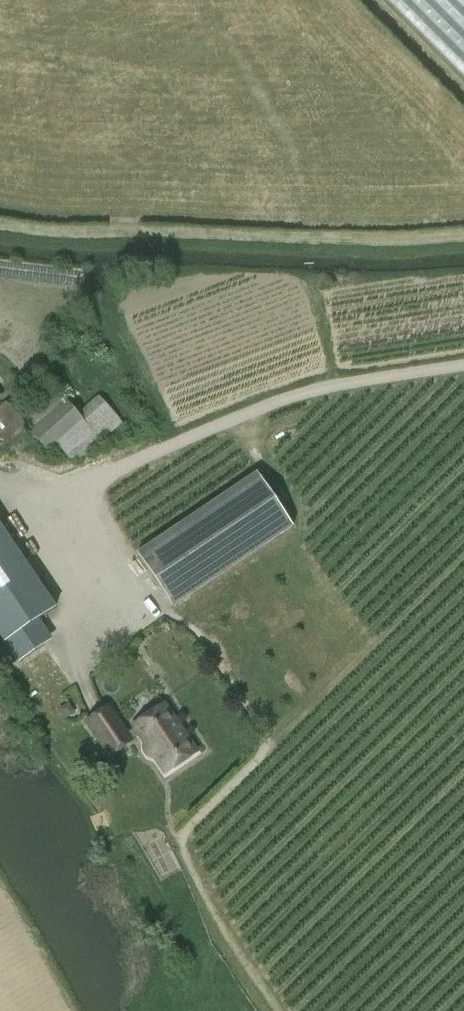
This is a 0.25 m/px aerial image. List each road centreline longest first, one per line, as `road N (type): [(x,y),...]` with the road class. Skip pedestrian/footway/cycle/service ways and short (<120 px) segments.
road 1 (track): [(463,364),(296,396),(57,491),(0,486)]

